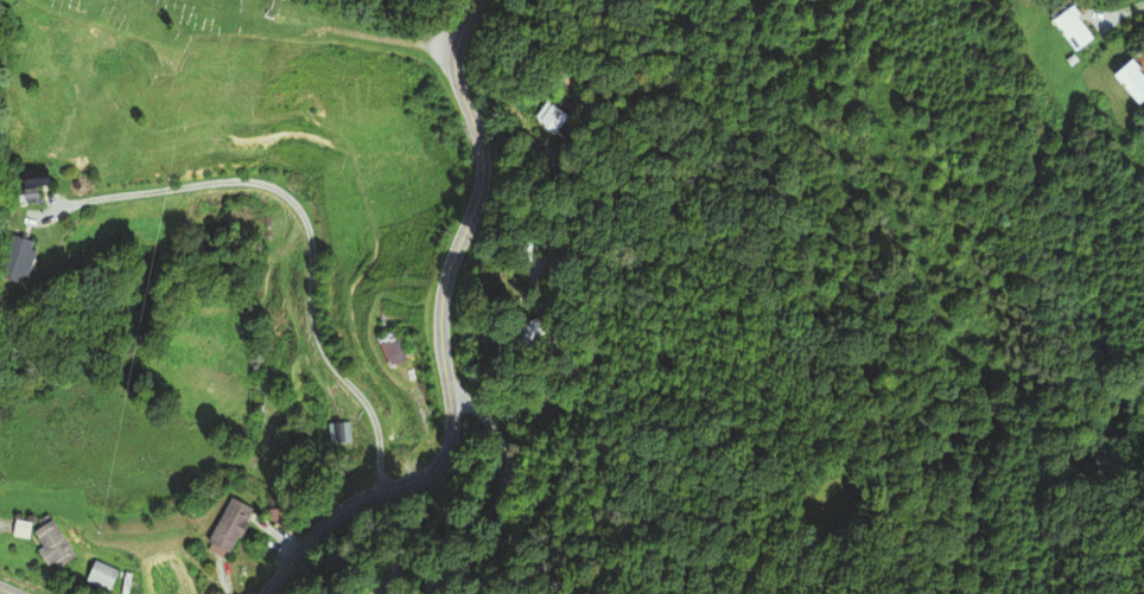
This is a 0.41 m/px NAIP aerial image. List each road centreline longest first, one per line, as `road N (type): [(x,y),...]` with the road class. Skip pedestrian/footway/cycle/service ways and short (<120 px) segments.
road 1 (tertiary): [(265,593),(339,510),(422,477),(447,449),(440,311),(483,159),(458,84),(456,49),(480,0)]
road 2 (residential): [(427,593),(532,532),(574,435),(583,383),(545,305),(538,232),(548,185),(580,120)]
road 3 (residential): [(528,536),(525,498),(492,430),(472,404),(450,400)]

